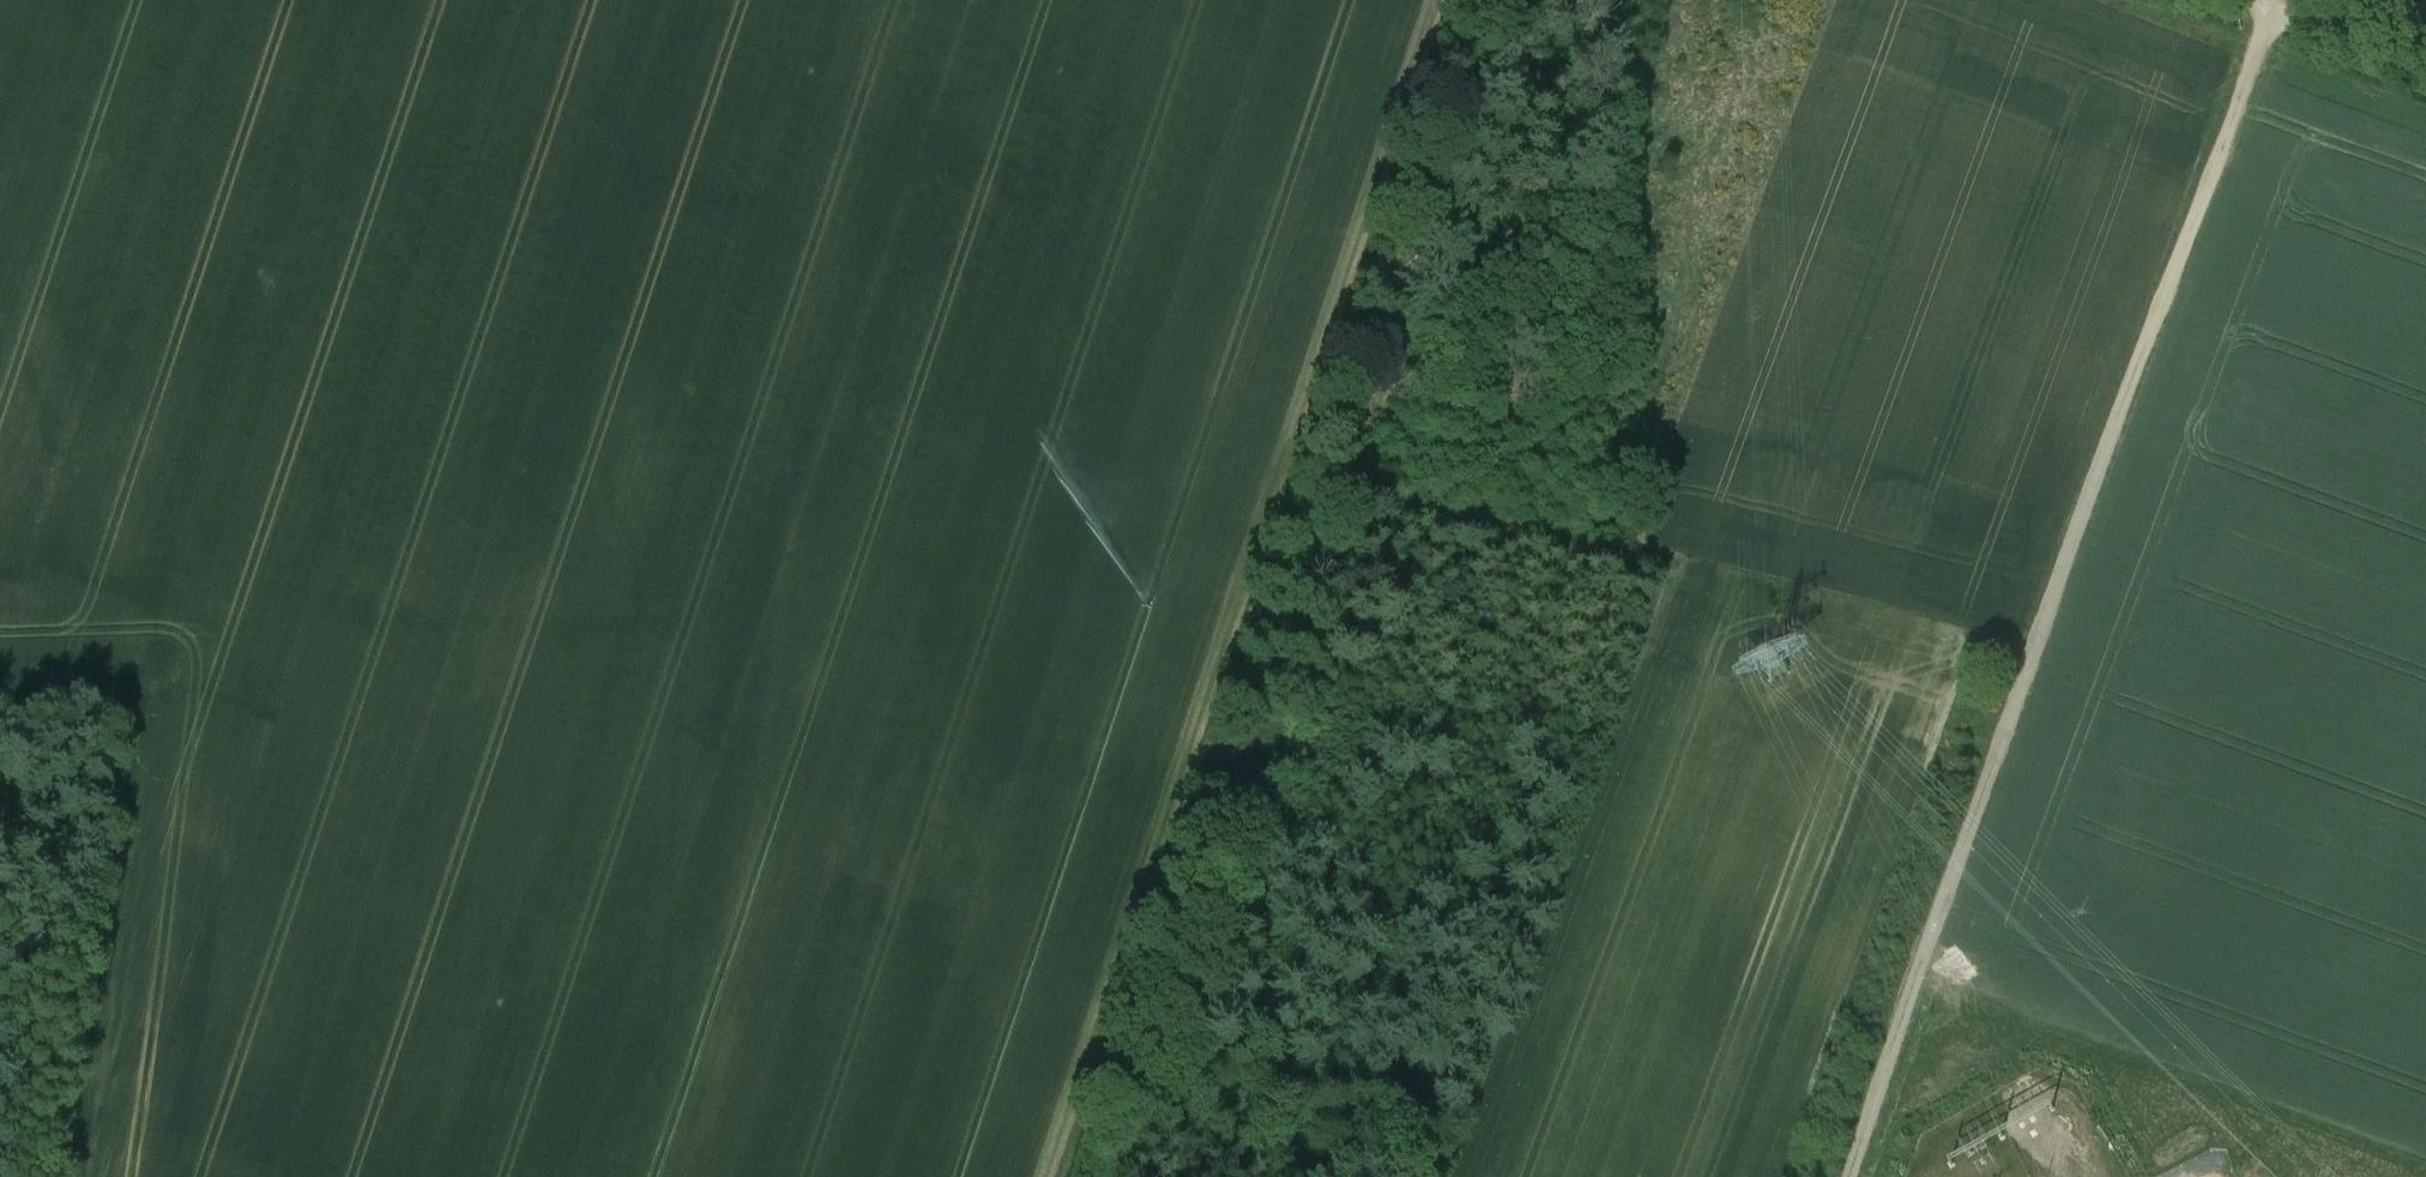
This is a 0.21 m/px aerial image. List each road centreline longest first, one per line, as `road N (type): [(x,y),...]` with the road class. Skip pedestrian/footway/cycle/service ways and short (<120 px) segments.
road 1 (track): [(2268,8),(1840,1176)]
road 2 (track): [(1494,0),(1101,1176)]
road 3 (unclassified): [(2425,65),(2268,8)]

